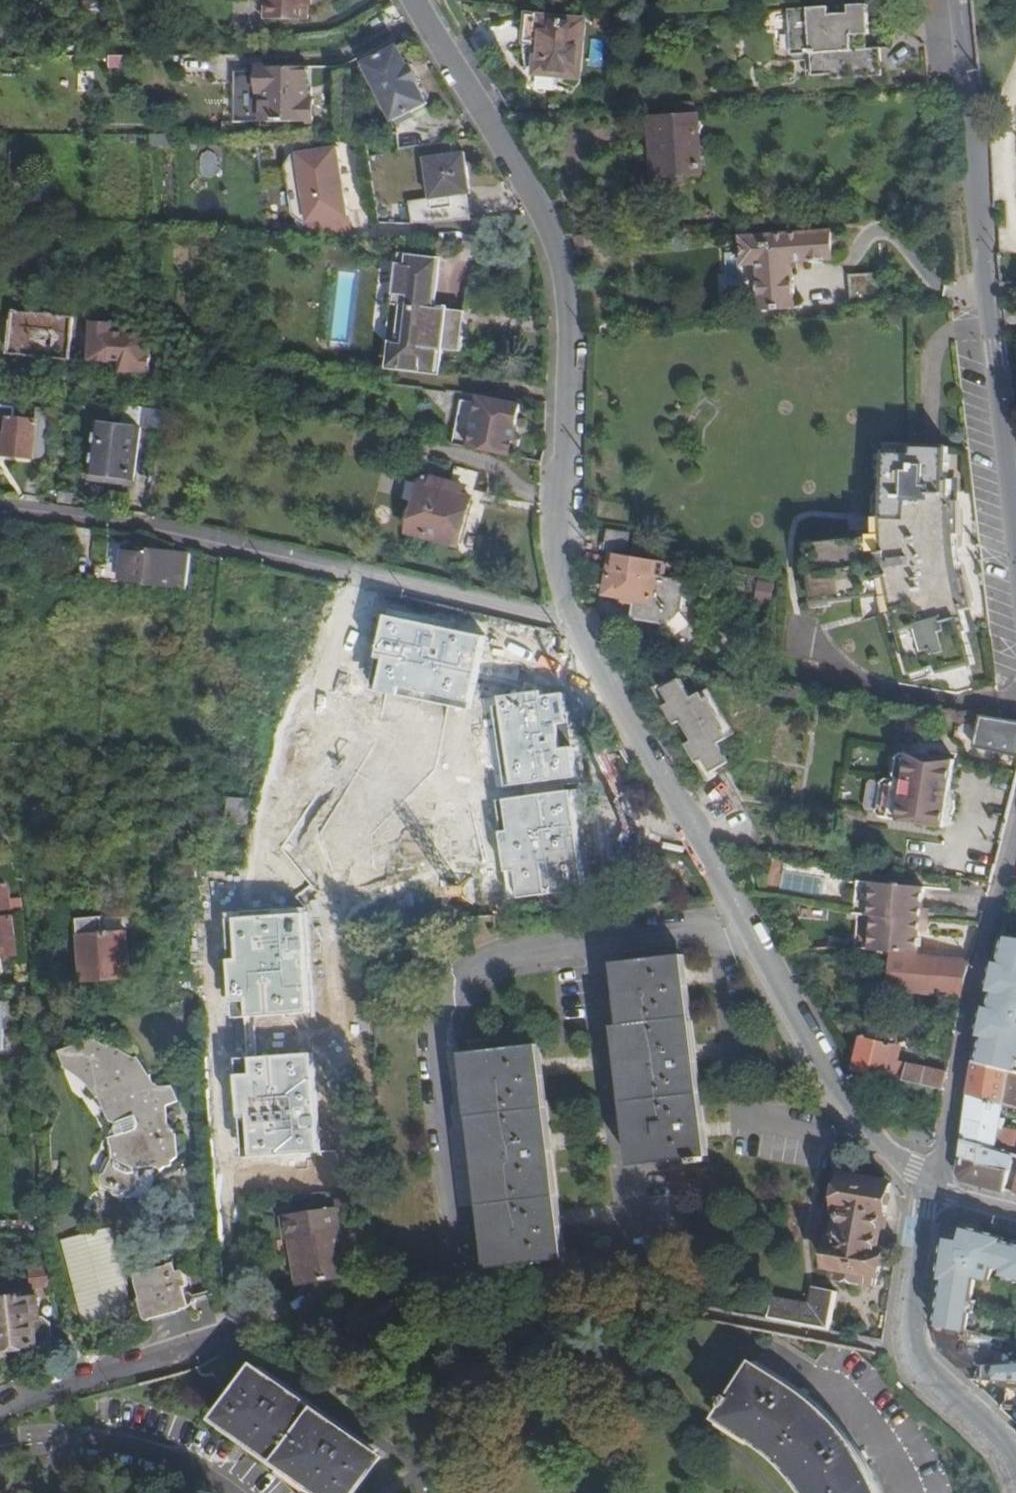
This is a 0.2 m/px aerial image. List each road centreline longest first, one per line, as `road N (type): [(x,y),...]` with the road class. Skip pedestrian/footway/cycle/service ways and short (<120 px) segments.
road 1 (residential): [(569,620),(861,1126),(934,1186)]
road 2 (residential): [(410,0),(528,200),(568,323),(569,620)]
road 3 (unclassified): [(0,507),(120,521),(569,620)]
road 4 (unclassified): [(960,0),(1015,539)]
road 5 (residential): [(596,947),(490,968),(437,1010),(460,1288)]
road 6 (unclassified): [(1015,844),(934,1186)]
road 7 (unclassified): [(1015,1462),(1008,1441),(918,1354),(911,1332),(934,1186)]
road 8 (residential): [(596,947),(631,1234)]
road 9 (unclassified): [(233,1344),(86,1377),(0,1411)]
road 10 (unclassified): [(205,1492),(158,1458),(63,1442),(0,1446)]
road 11 (residential): [(730,942),(711,933),(596,947)]

